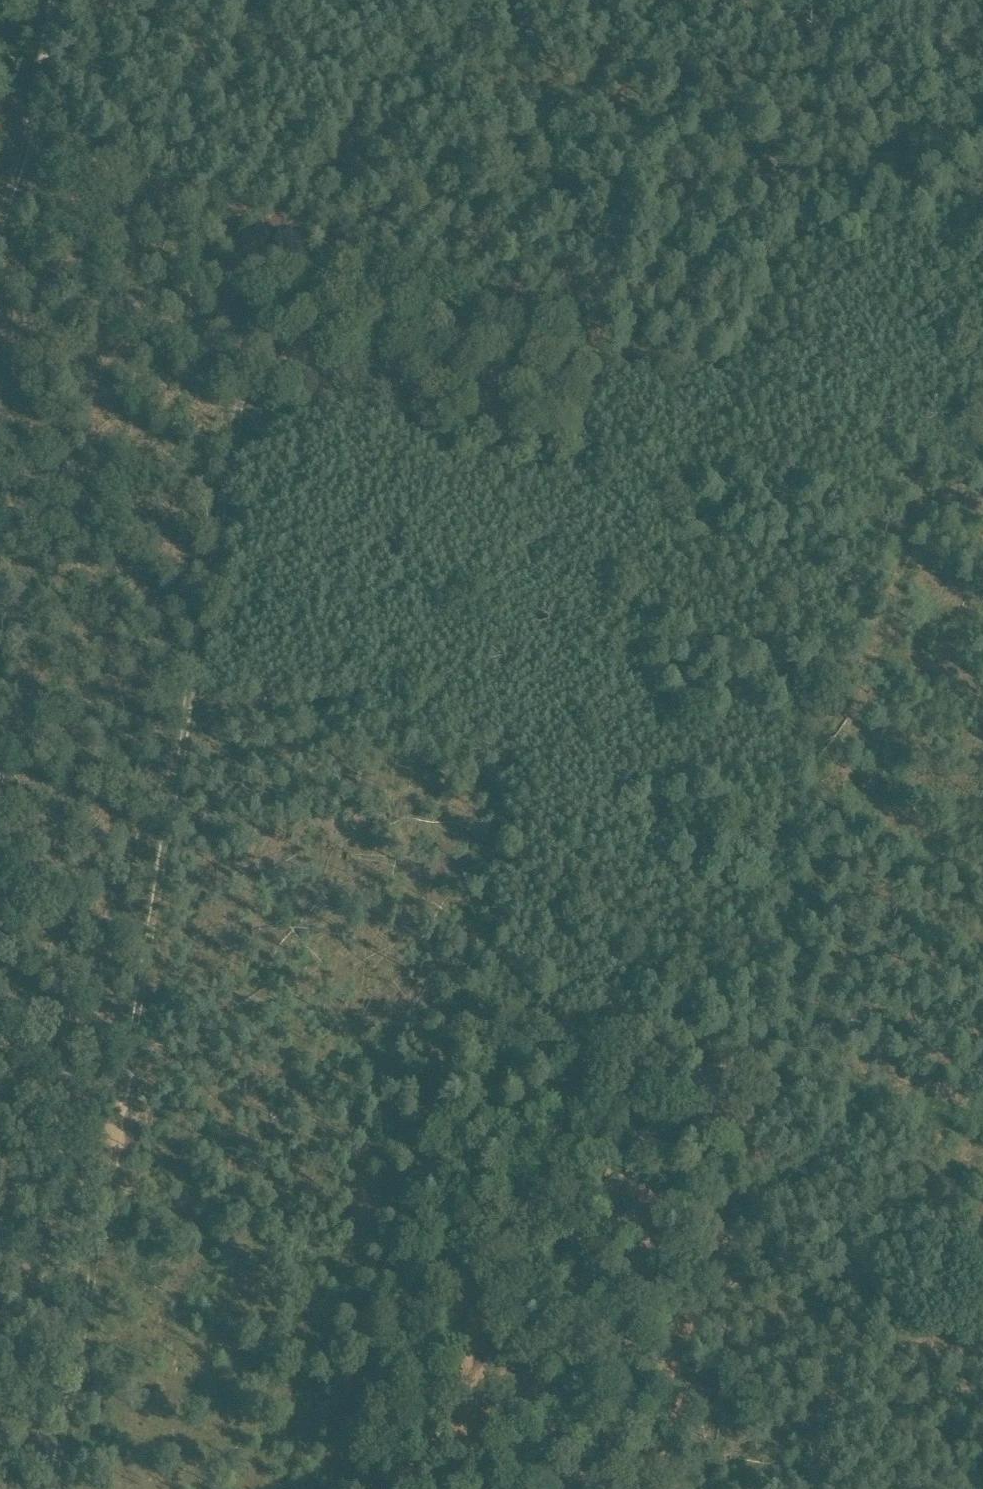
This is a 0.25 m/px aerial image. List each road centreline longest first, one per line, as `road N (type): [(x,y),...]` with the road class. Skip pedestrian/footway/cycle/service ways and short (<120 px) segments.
road 1 (track): [(275,237),(55,1488)]
road 2 (track): [(21,153),(275,237)]
road 3 (track): [(982,1120),(738,1092)]
road 4 (track): [(0,215),(61,0)]

